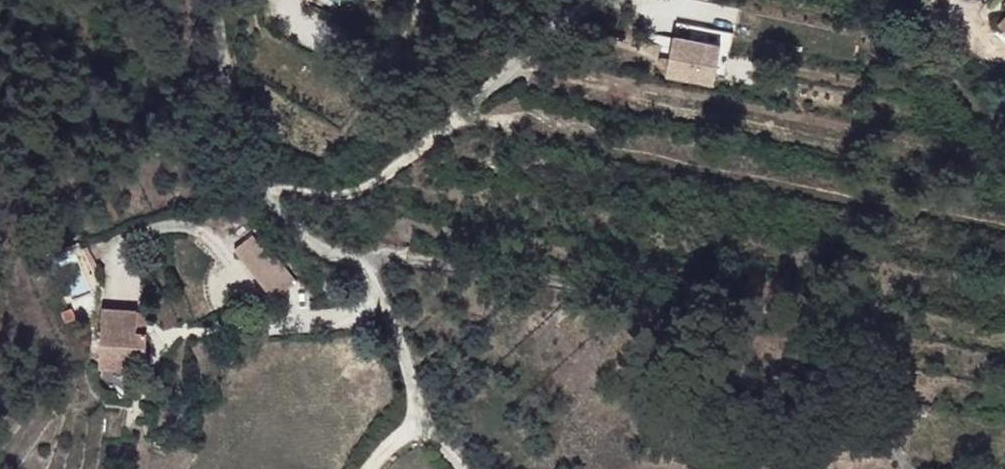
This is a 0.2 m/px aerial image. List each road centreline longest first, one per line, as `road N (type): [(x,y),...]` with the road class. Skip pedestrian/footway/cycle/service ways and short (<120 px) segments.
road 1 (unclassified): [(211,0),(229,94),(273,214),(357,278),(423,420),(466,468)]

